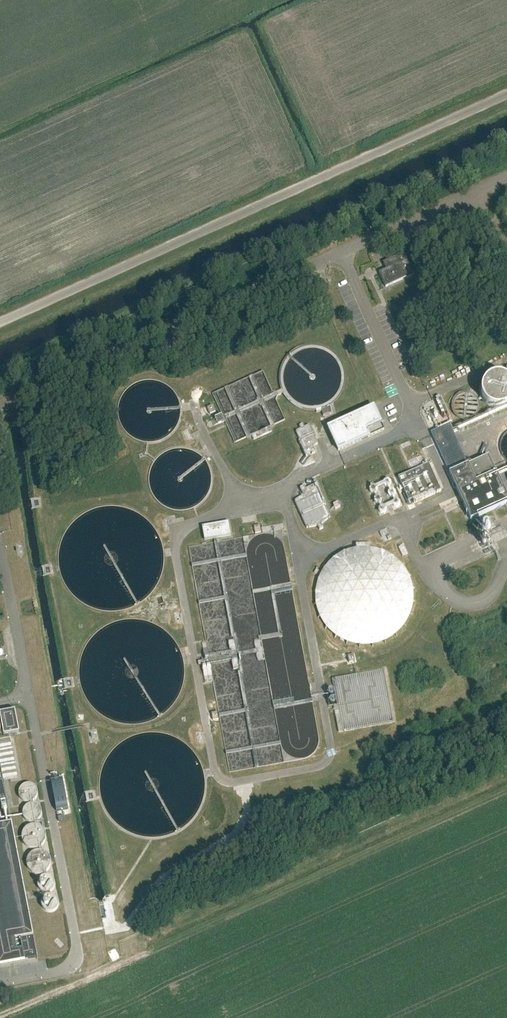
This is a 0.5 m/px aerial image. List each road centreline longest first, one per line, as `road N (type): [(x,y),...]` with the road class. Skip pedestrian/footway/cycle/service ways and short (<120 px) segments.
road 1 (unclassified): [(0,321),(506,95)]

